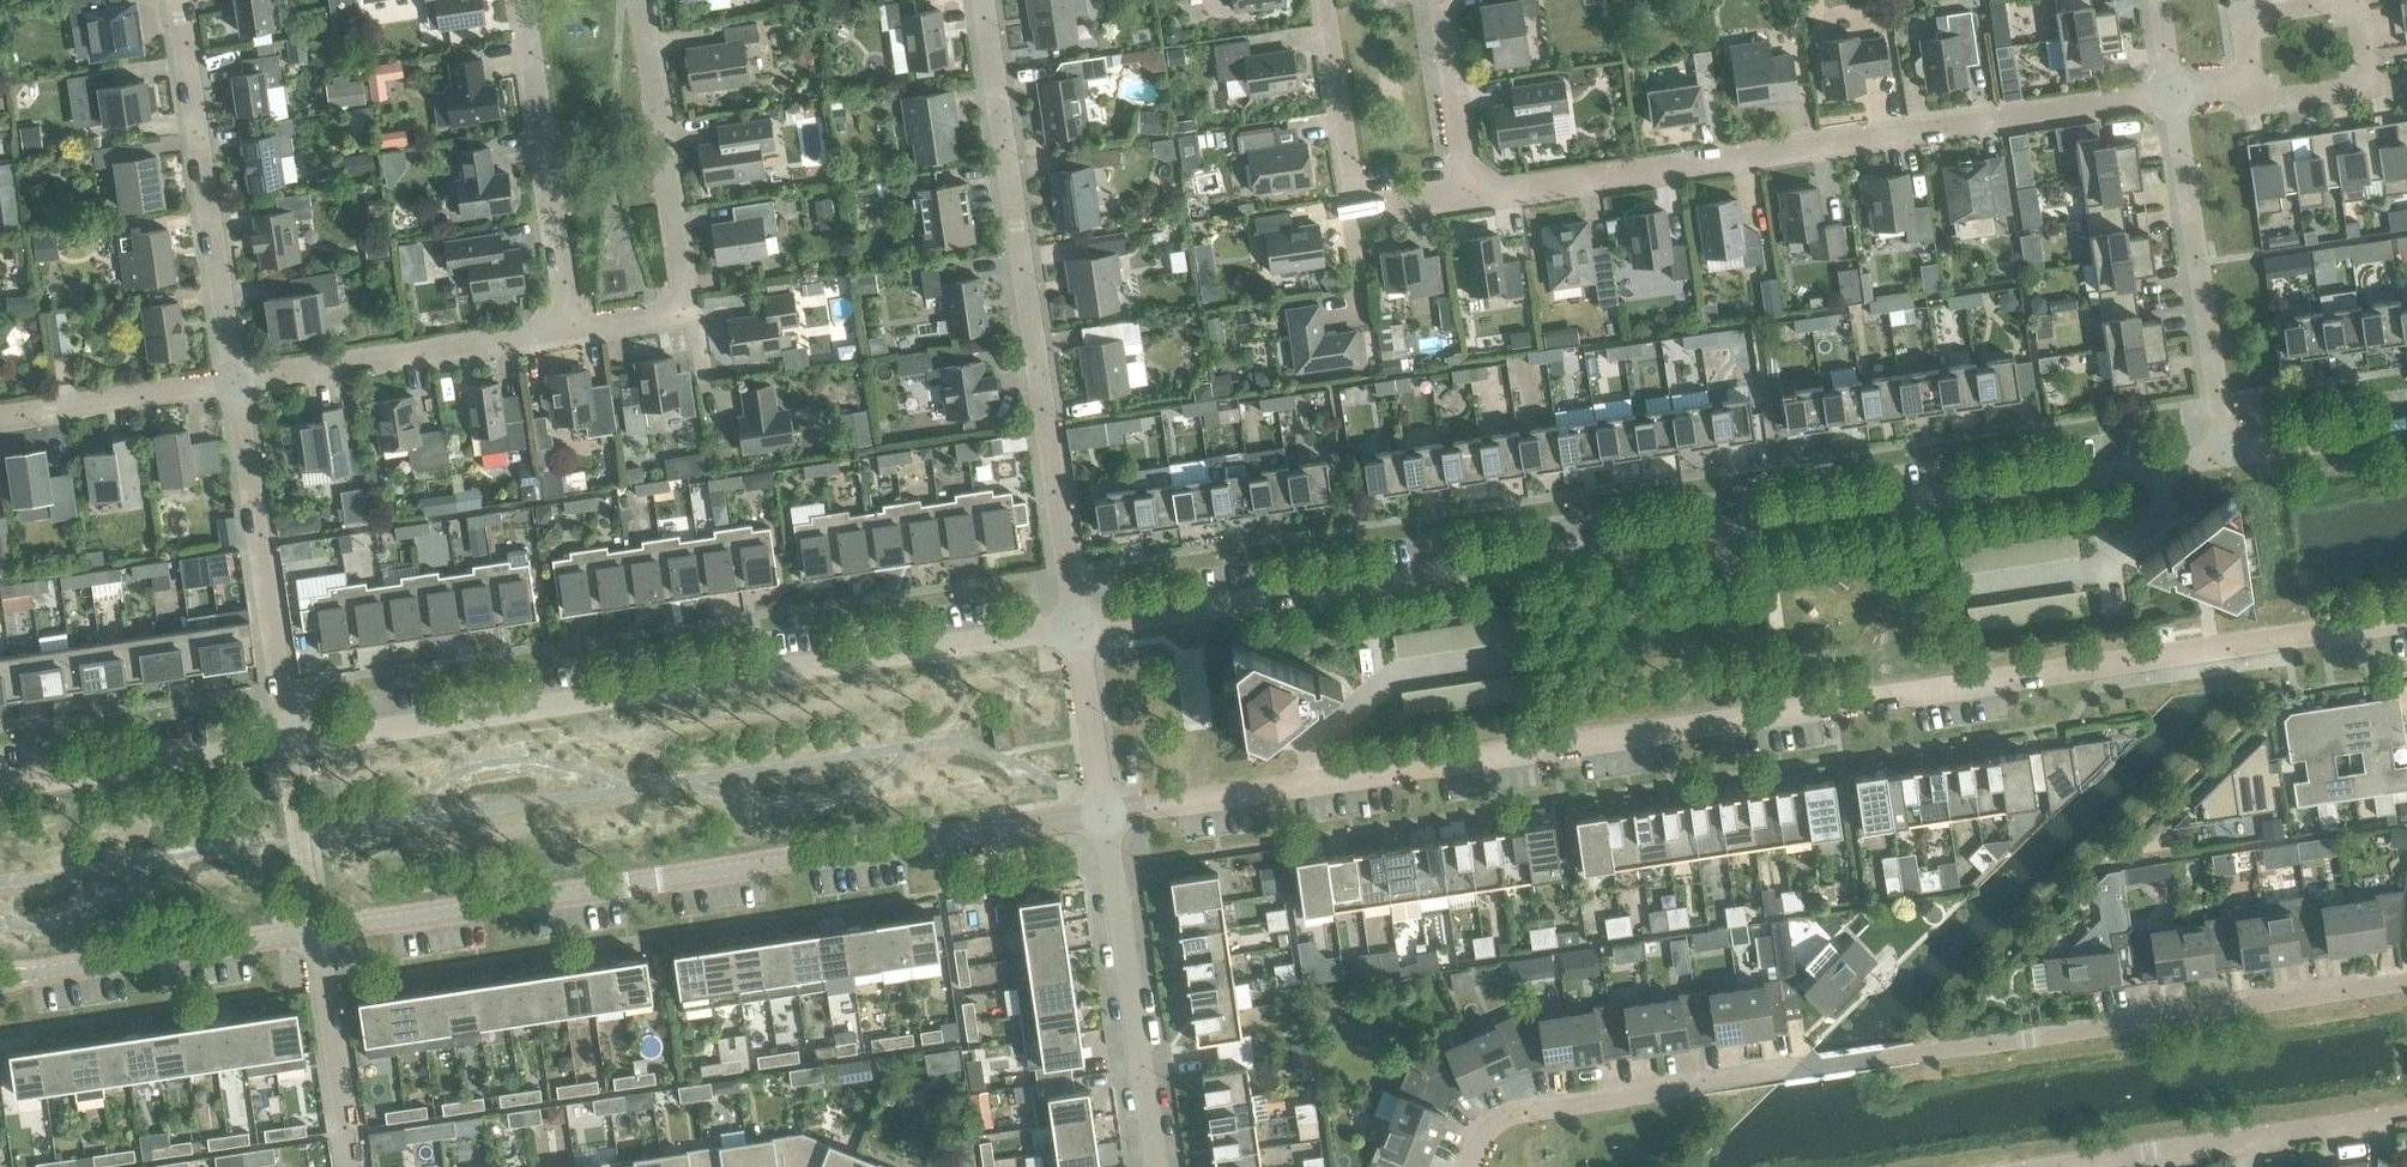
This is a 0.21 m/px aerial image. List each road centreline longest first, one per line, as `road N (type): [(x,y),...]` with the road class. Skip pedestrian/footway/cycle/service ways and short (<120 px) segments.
road 1 (residential): [(1100,817),(2406,623)]
road 2 (residential): [(1068,625),(2219,450)]
road 3 (residential): [(2406,979),(1510,1112),(1472,1143),(1471,1166)]
road 4 (tertiary): [(311,934),(1100,817)]
road 5 (residential): [(282,737),(1068,625)]
road 6 (residential): [(1475,196),(2169,95)]
road 7 (residential): [(1068,625),(981,0)]
road 8 (residential): [(562,327),(686,311),(644,0)]
road 9 (residential): [(230,381),(173,0)]
road 10 (residential): [(282,737),(230,381)]
road 11 (residential): [(2169,95),(2219,450)]
road 12 (residential): [(2053,1166),(2406,1111)]
road 13 (tertiary): [(1156,1166),(1100,817)]
road 14 (residential): [(1317,0),(1349,220),(1475,196)]
road 15 (residential): [(230,381),(562,327)]
road 16 (residential): [(562,327),(515,0)]
road 17 (tertiary): [(0,980),(311,934)]
road 18 (residential): [(0,783),(282,737)]
road 19 (residential): [(350,1166),(311,934)]
road 20 (residential): [(0,412),(230,381)]
road 21 (residential): [(2357,56),(2350,6),(2249,18),(2256,80)]
road 22 (residential): [(1475,196),(1440,0)]
road 23 (residential): [(1100,817),(1068,625)]
road 24 (residential): [(2219,450),(2406,422)]
road 25 (residential): [(2256,80),(2259,102),(2361,89),(2357,56)]

